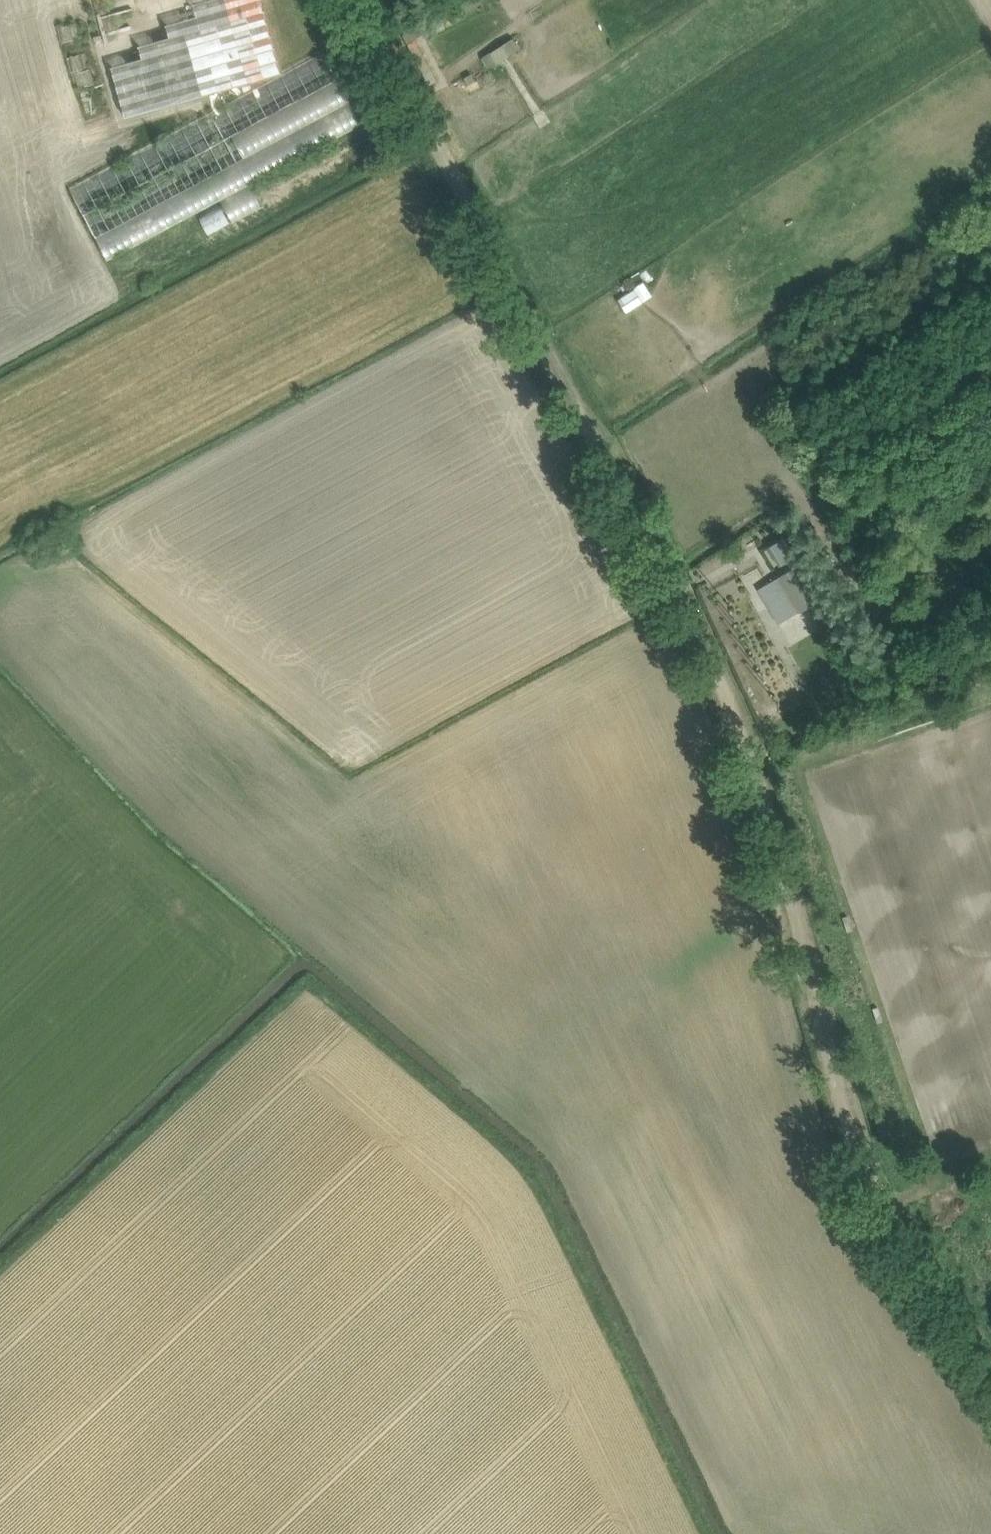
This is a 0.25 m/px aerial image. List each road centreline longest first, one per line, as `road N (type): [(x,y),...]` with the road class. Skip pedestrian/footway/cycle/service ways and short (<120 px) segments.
road 1 (track): [(990,1370),(874,1204),(841,1137),(734,720),(712,662)]
road 2 (unclassified): [(712,662),(357,0)]

